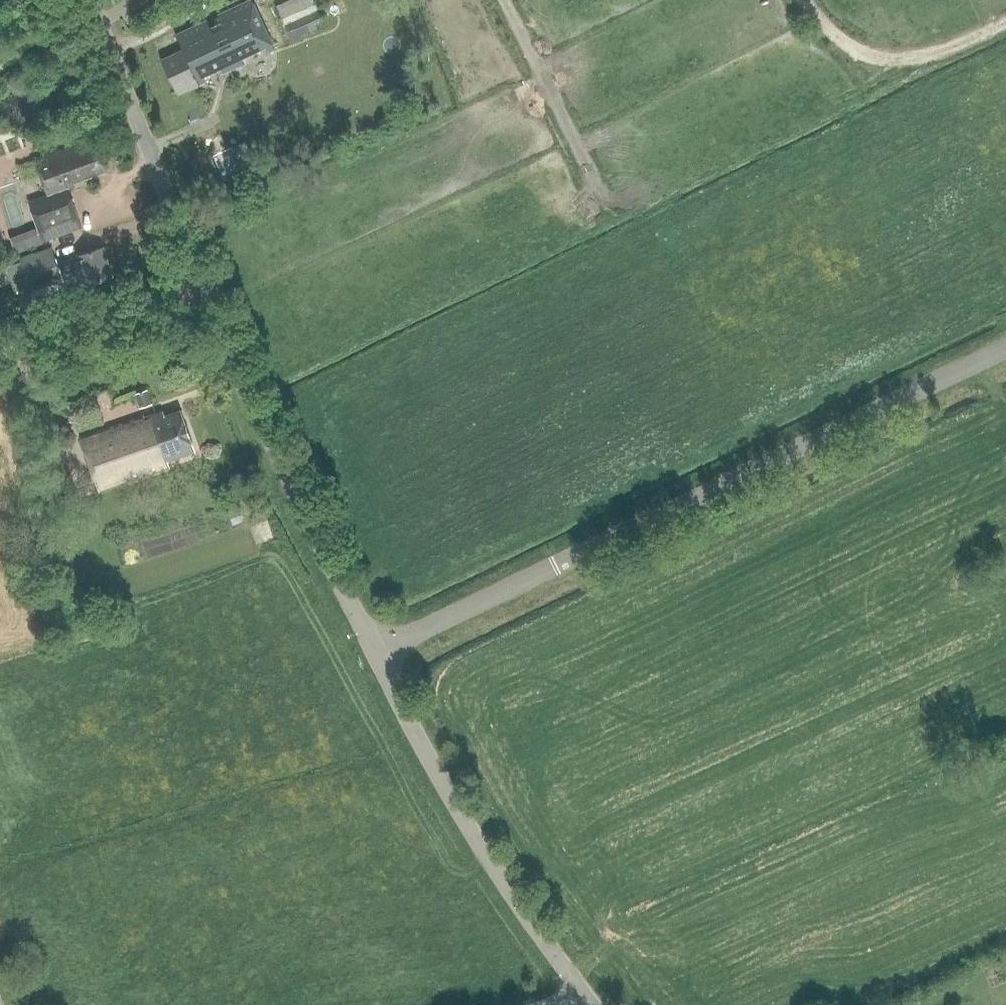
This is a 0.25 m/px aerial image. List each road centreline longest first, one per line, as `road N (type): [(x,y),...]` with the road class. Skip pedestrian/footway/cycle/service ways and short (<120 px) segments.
road 1 (unclassified): [(374,653),(1005,347)]
road 2 (unclassified): [(593,1004),(451,799),(374,653)]
road 3 (unclassified): [(374,653),(200,282)]
road 4 (unclassified): [(200,282),(89,0)]
road 5 (track): [(1005,20),(910,65),(859,54),(802,0)]
road 6 (track): [(504,0),(608,206)]
road 7 (unclassified): [(0,347),(200,282)]

